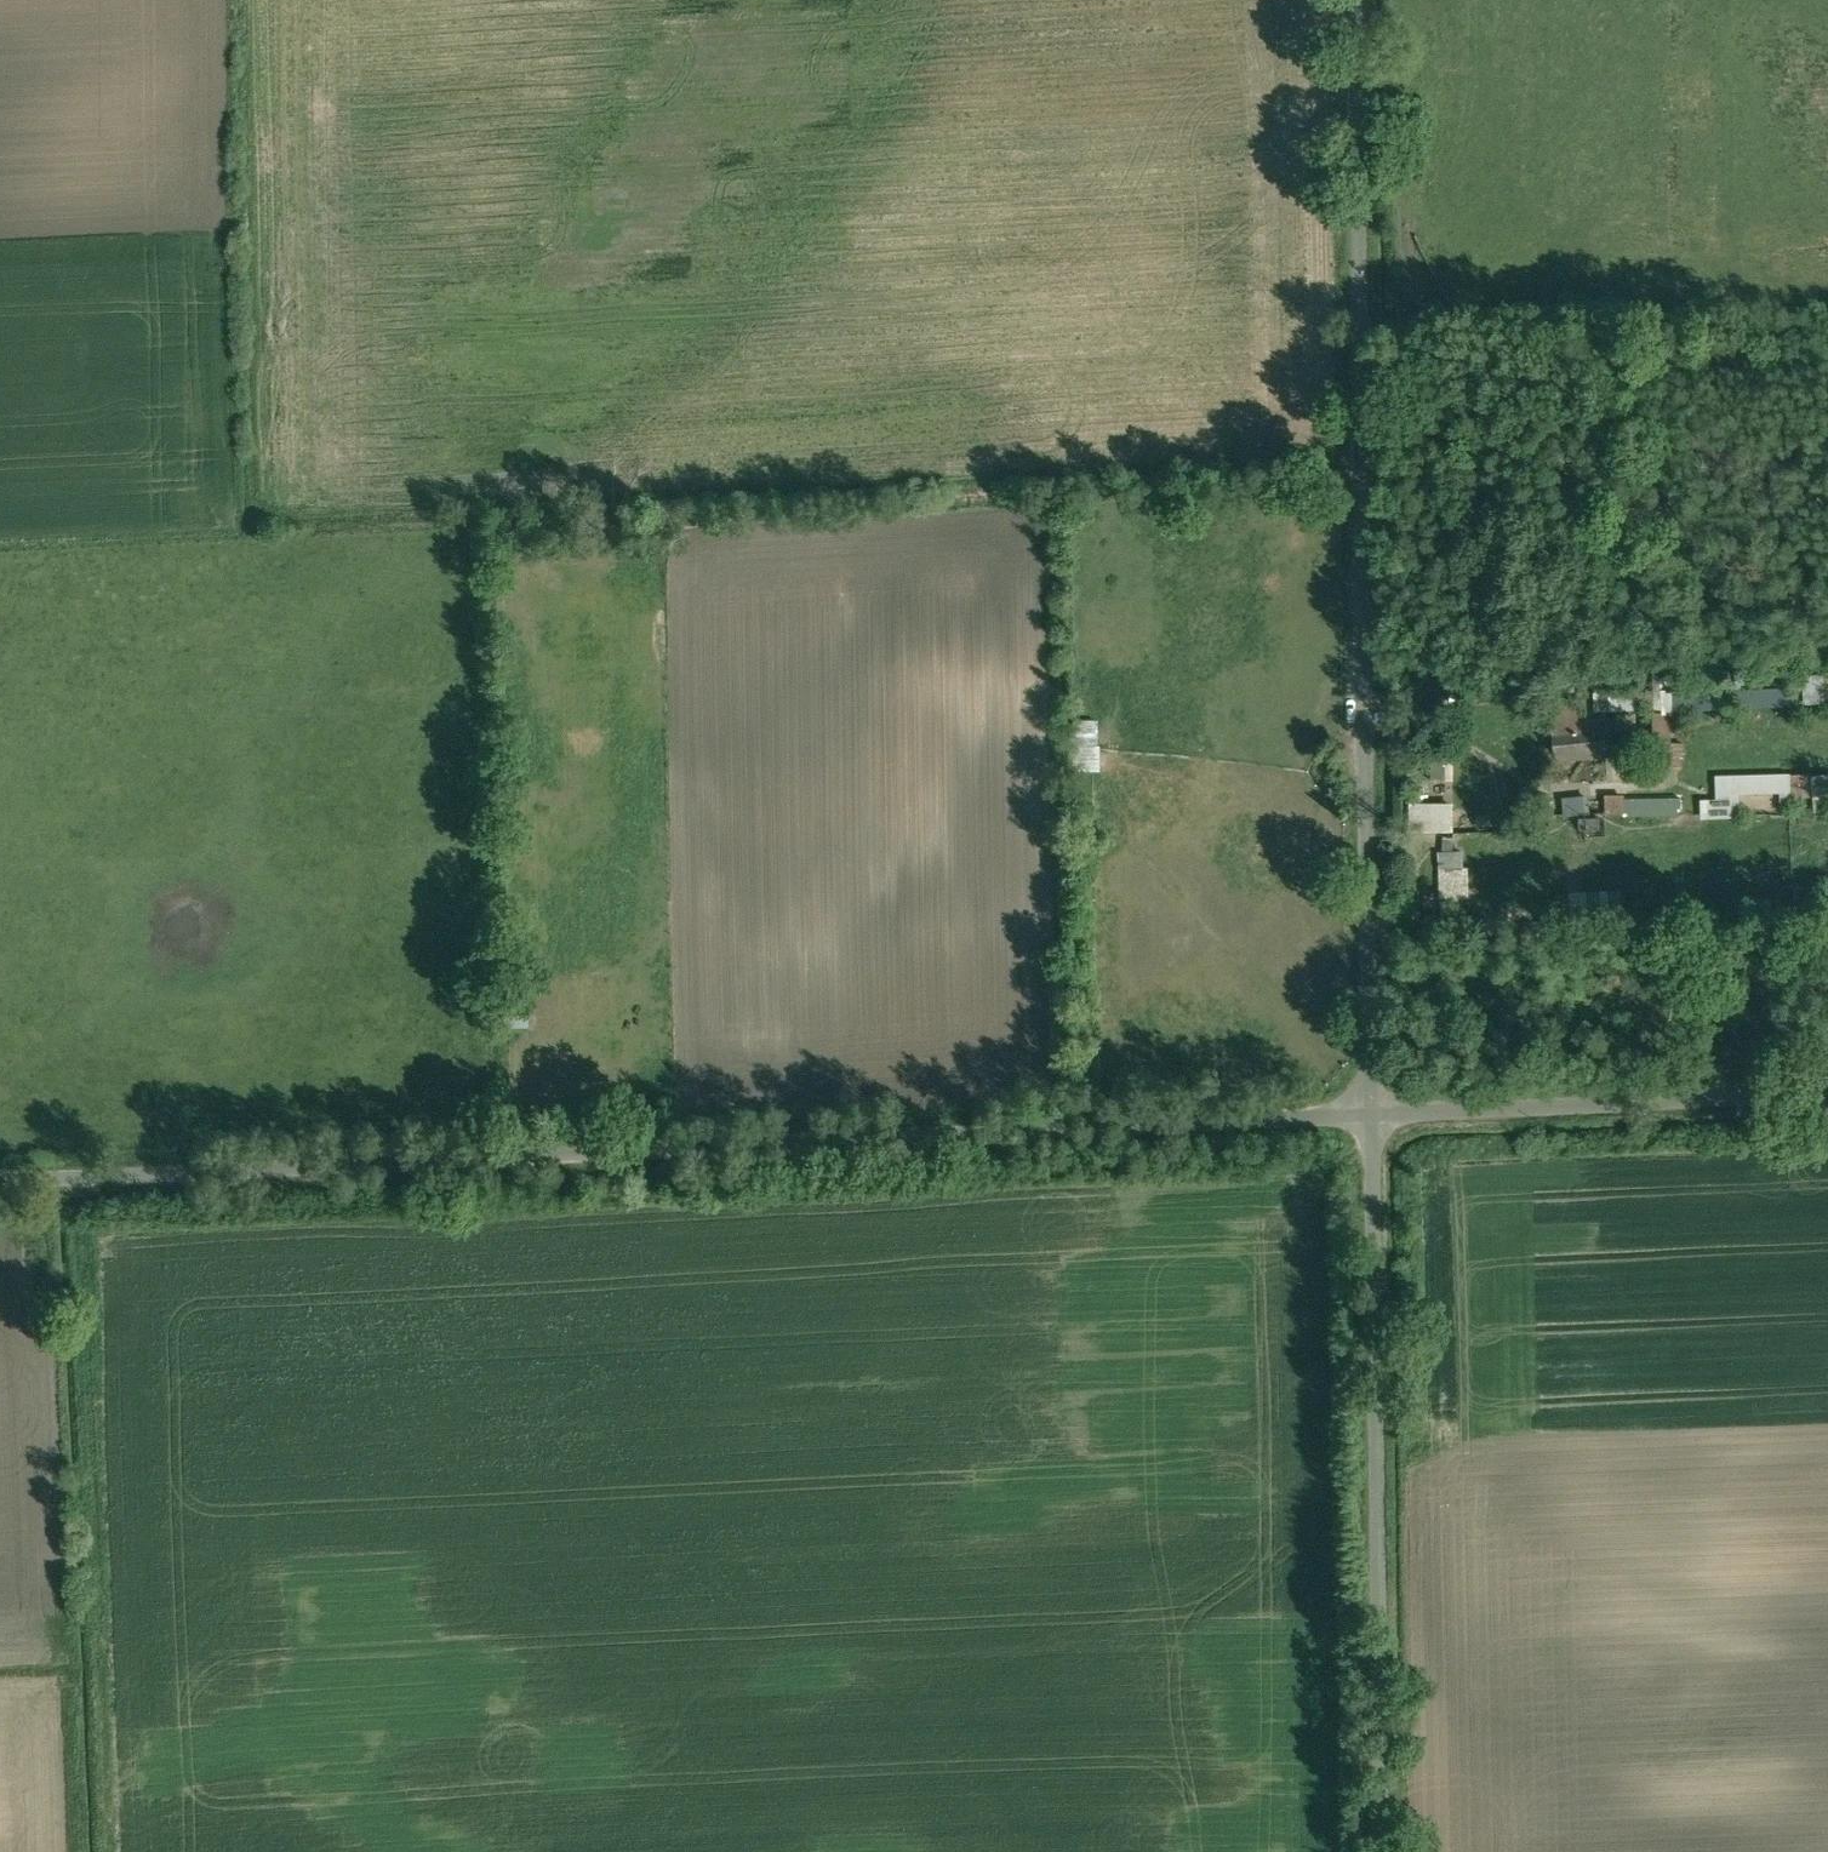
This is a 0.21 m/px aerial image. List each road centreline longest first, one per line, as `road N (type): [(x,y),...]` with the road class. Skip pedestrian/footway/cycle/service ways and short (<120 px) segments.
road 1 (unclassified): [(1372,1119),(0,1175)]
road 2 (unclassified): [(1354,0),(1372,1119)]
road 3 (unclassified): [(1372,1119),(1383,1851)]
road 4 (unclassified): [(1827,1096),(1372,1119)]

